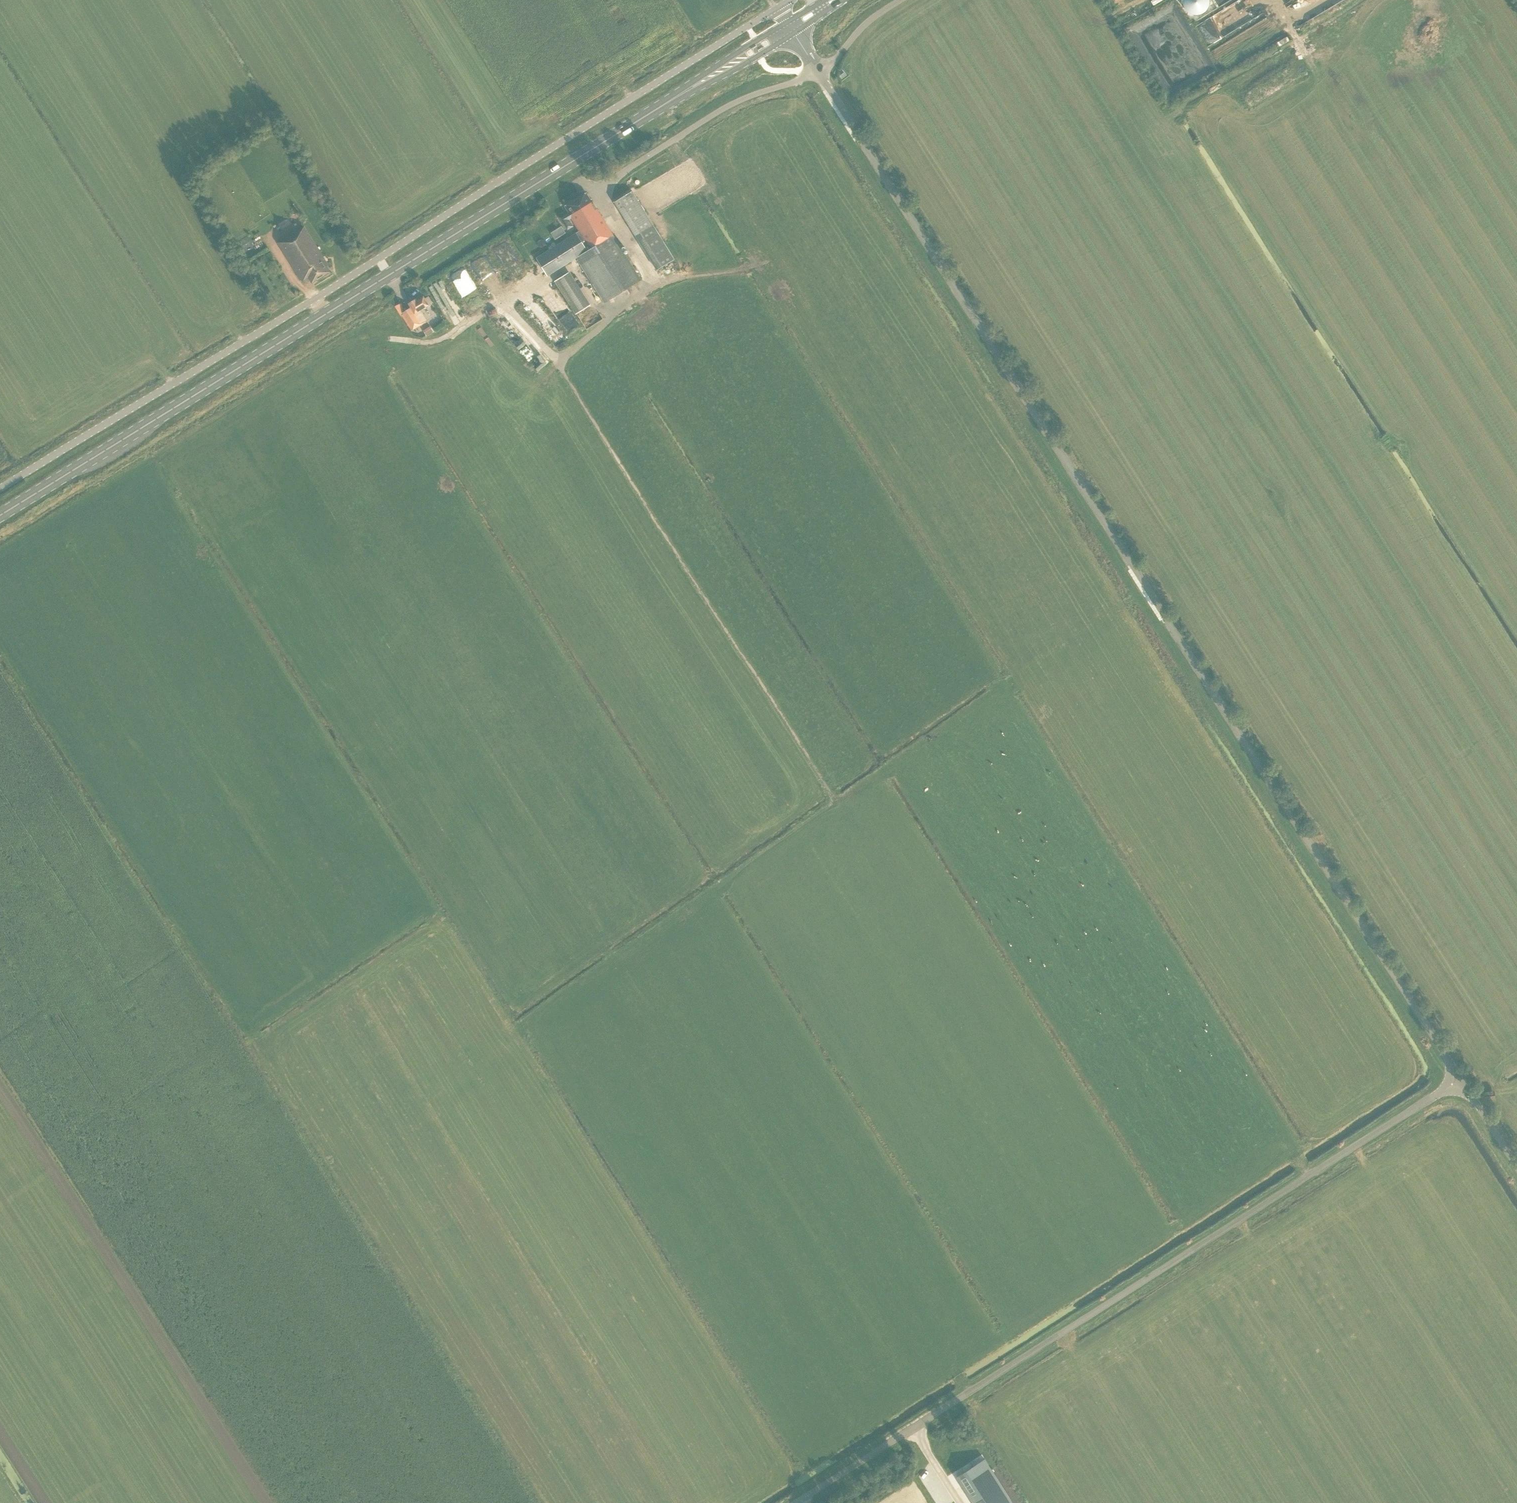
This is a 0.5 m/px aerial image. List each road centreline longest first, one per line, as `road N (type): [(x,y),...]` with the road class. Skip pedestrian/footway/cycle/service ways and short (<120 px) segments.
road 1 (unclassified): [(794,33),(1461,1080)]
road 2 (track): [(165,453),(327,351),(372,334),(439,341),(501,301),(560,359),(833,800)]
road 3 (unclassified): [(0,491),(778,6)]
road 4 (primary): [(0,515),(692,87)]
road 5 (unclassified): [(796,1502),(1461,1080)]
road 6 (track): [(741,269),(653,281),(560,359)]

